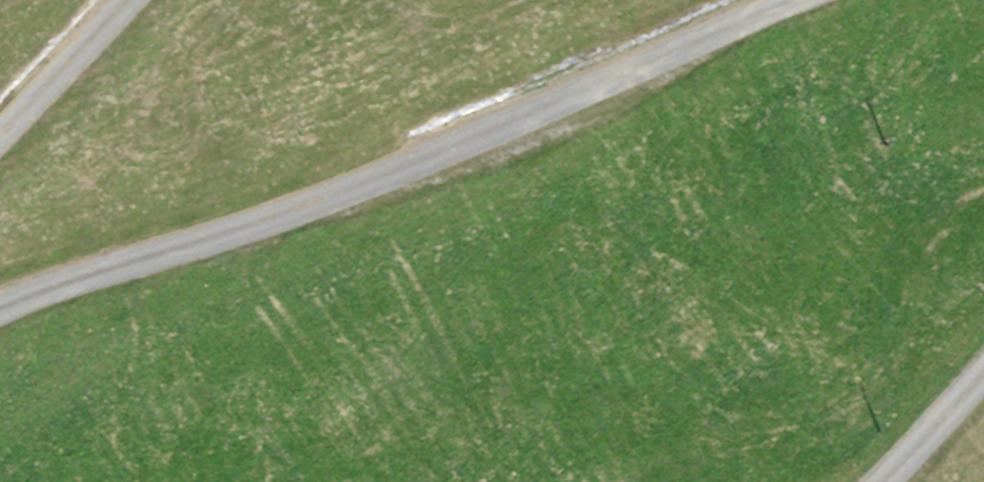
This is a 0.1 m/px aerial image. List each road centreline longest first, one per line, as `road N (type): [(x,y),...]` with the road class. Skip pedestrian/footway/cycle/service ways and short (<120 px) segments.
road 1 (track): [(0,310),(49,285),(238,235),(789,0)]
road 2 (track): [(130,0),(0,134)]
road 3 (track): [(983,376),(886,481)]

